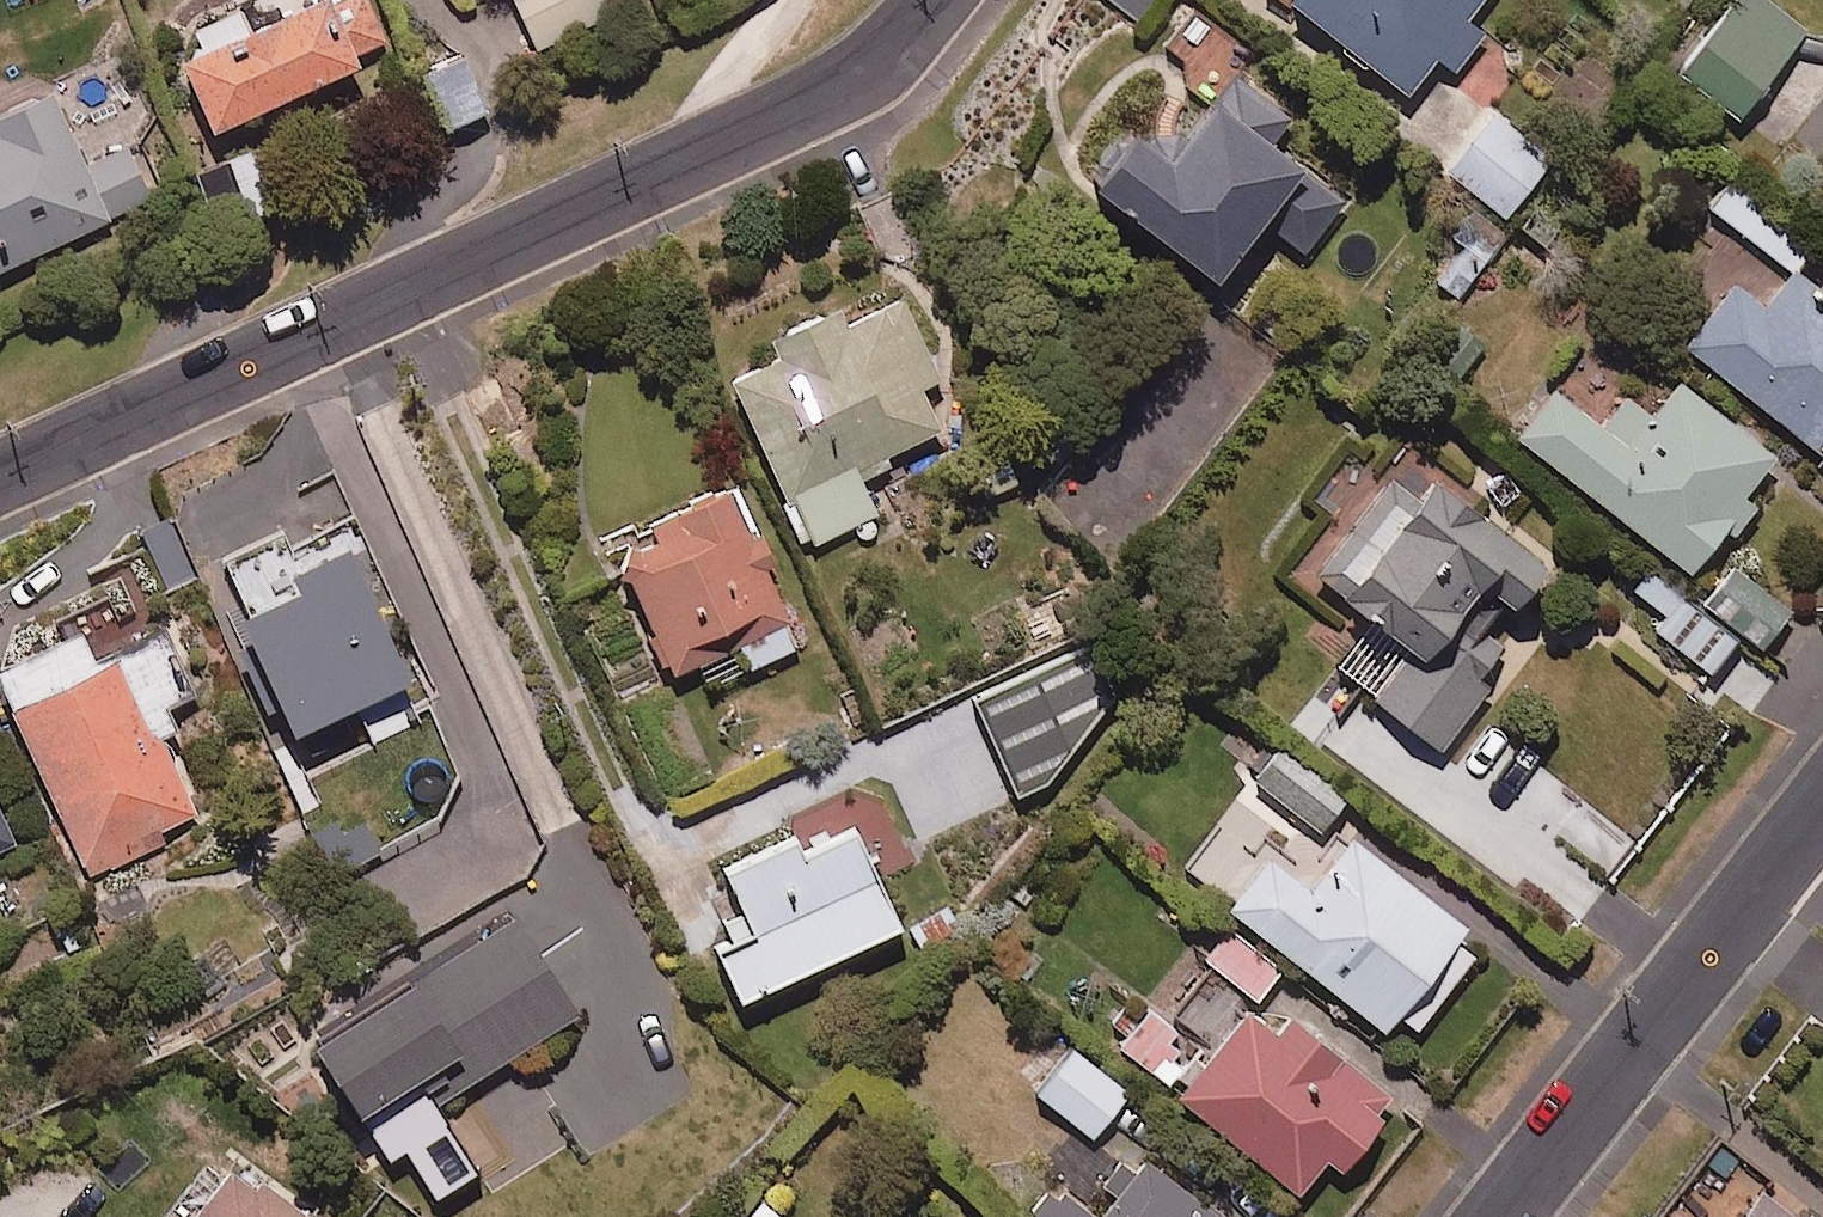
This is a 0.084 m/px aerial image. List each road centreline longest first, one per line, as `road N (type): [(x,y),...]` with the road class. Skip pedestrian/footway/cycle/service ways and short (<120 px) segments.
road 1 (residential): [(933,0),(866,73),(816,99),(0,479)]
road 2 (residential): [(1500,1216),(1822,806)]

